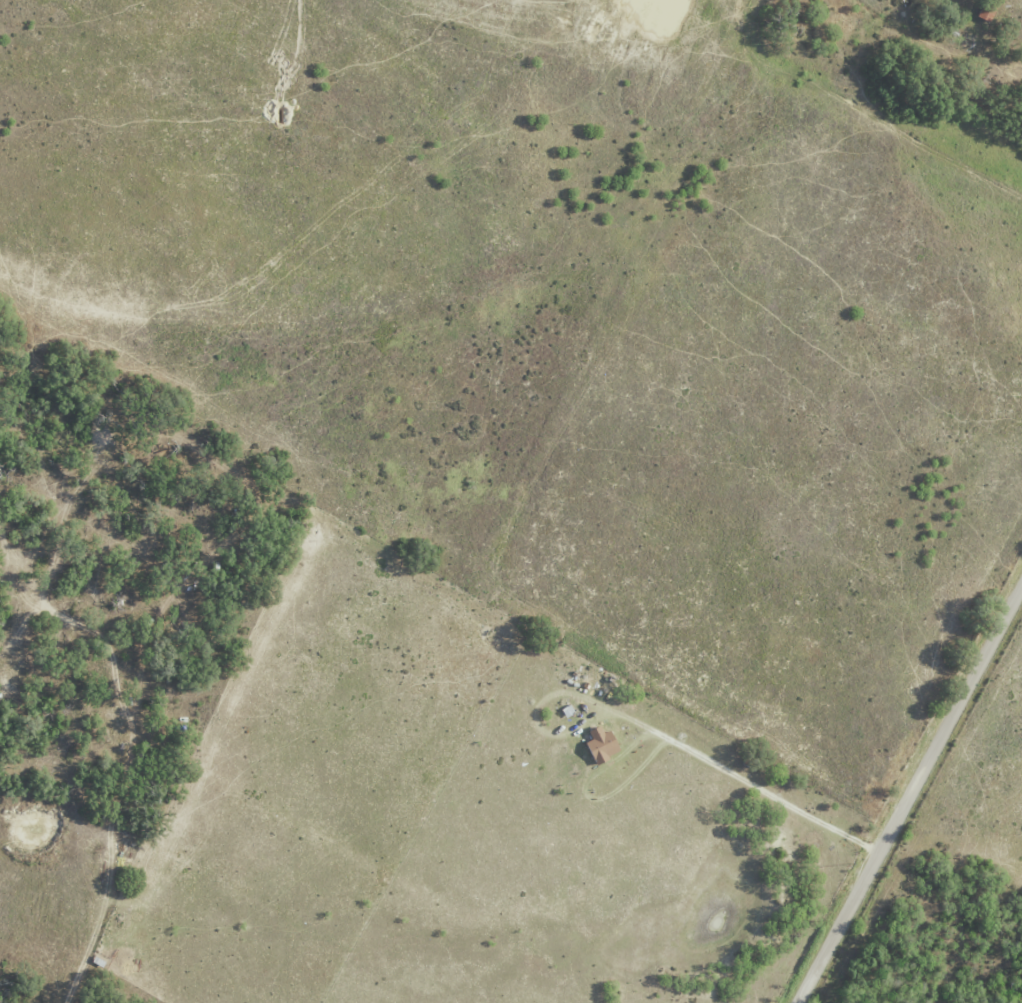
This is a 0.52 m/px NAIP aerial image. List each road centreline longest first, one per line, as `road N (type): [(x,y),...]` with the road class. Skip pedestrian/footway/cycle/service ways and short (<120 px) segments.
road 1 (residential): [(1021,580),(792,1002)]

